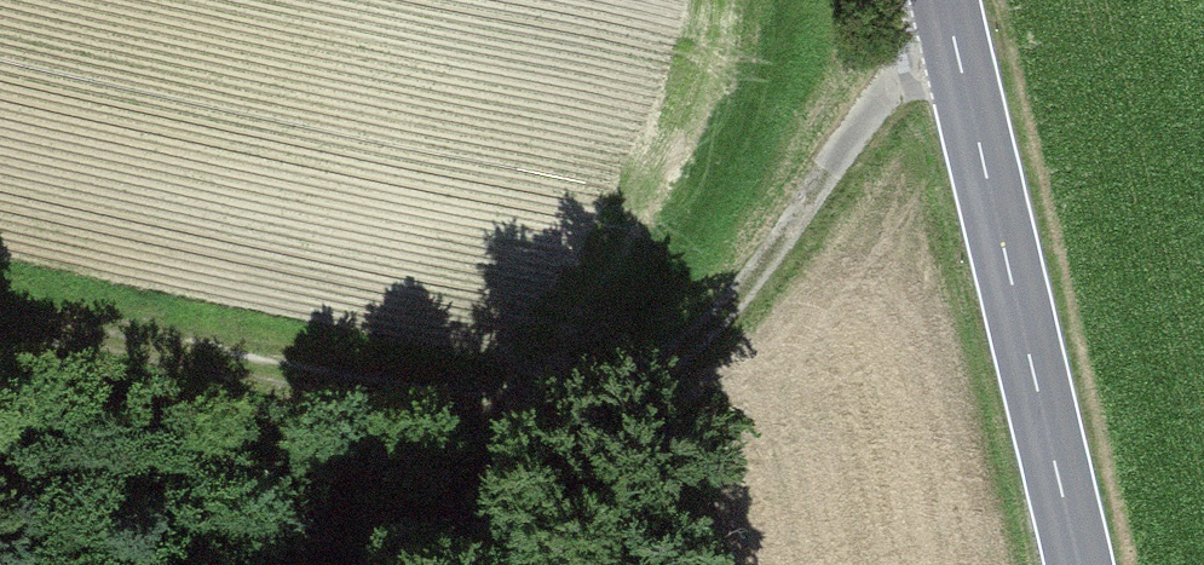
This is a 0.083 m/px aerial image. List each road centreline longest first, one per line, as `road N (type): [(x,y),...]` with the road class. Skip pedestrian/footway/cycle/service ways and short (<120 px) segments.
road 1 (track): [(959,35),(689,349),(546,410),(0,354)]
road 2 (tertiary): [(951,0),(1084,564)]
road 3 (track): [(546,410),(408,524),(384,564)]

